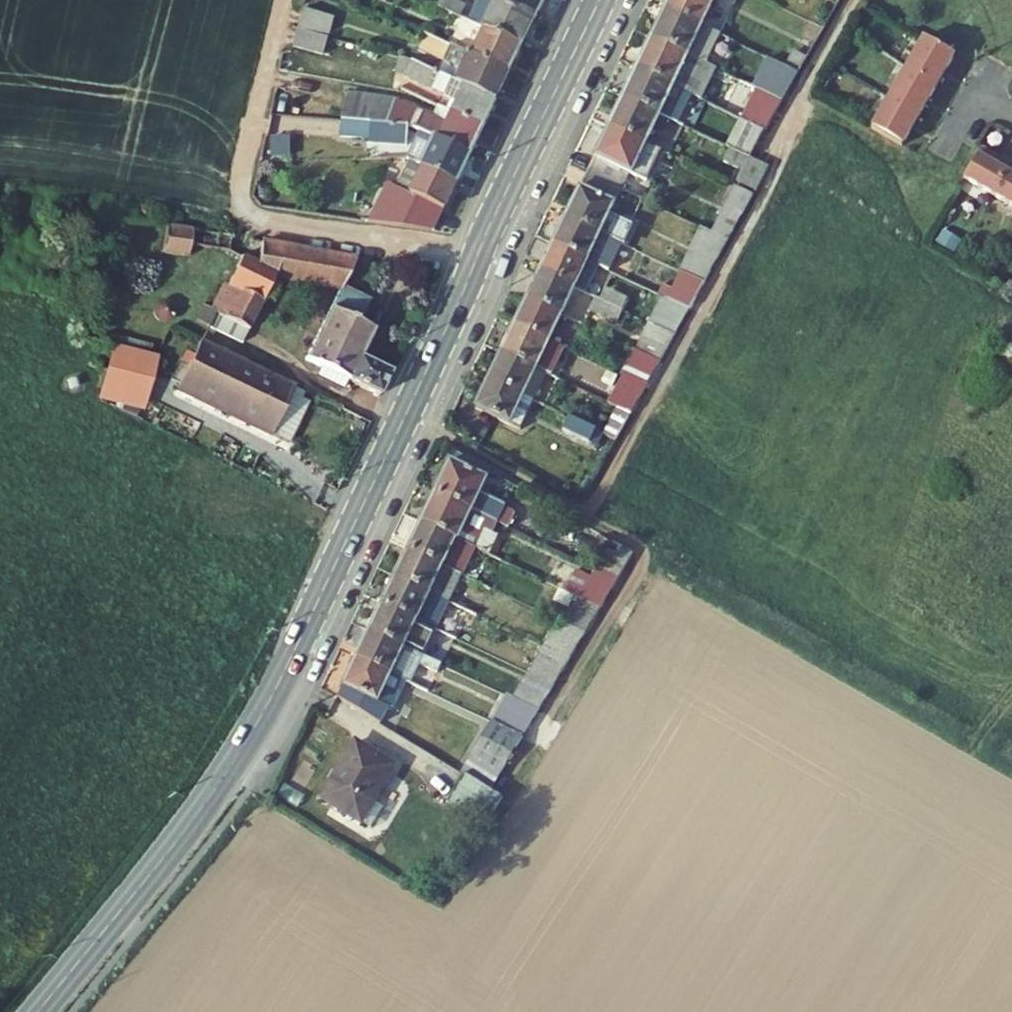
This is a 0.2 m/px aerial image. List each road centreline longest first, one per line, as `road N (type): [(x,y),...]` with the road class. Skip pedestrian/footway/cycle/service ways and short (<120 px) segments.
road 1 (secondary): [(599,0),(265,716),(39,1011)]

